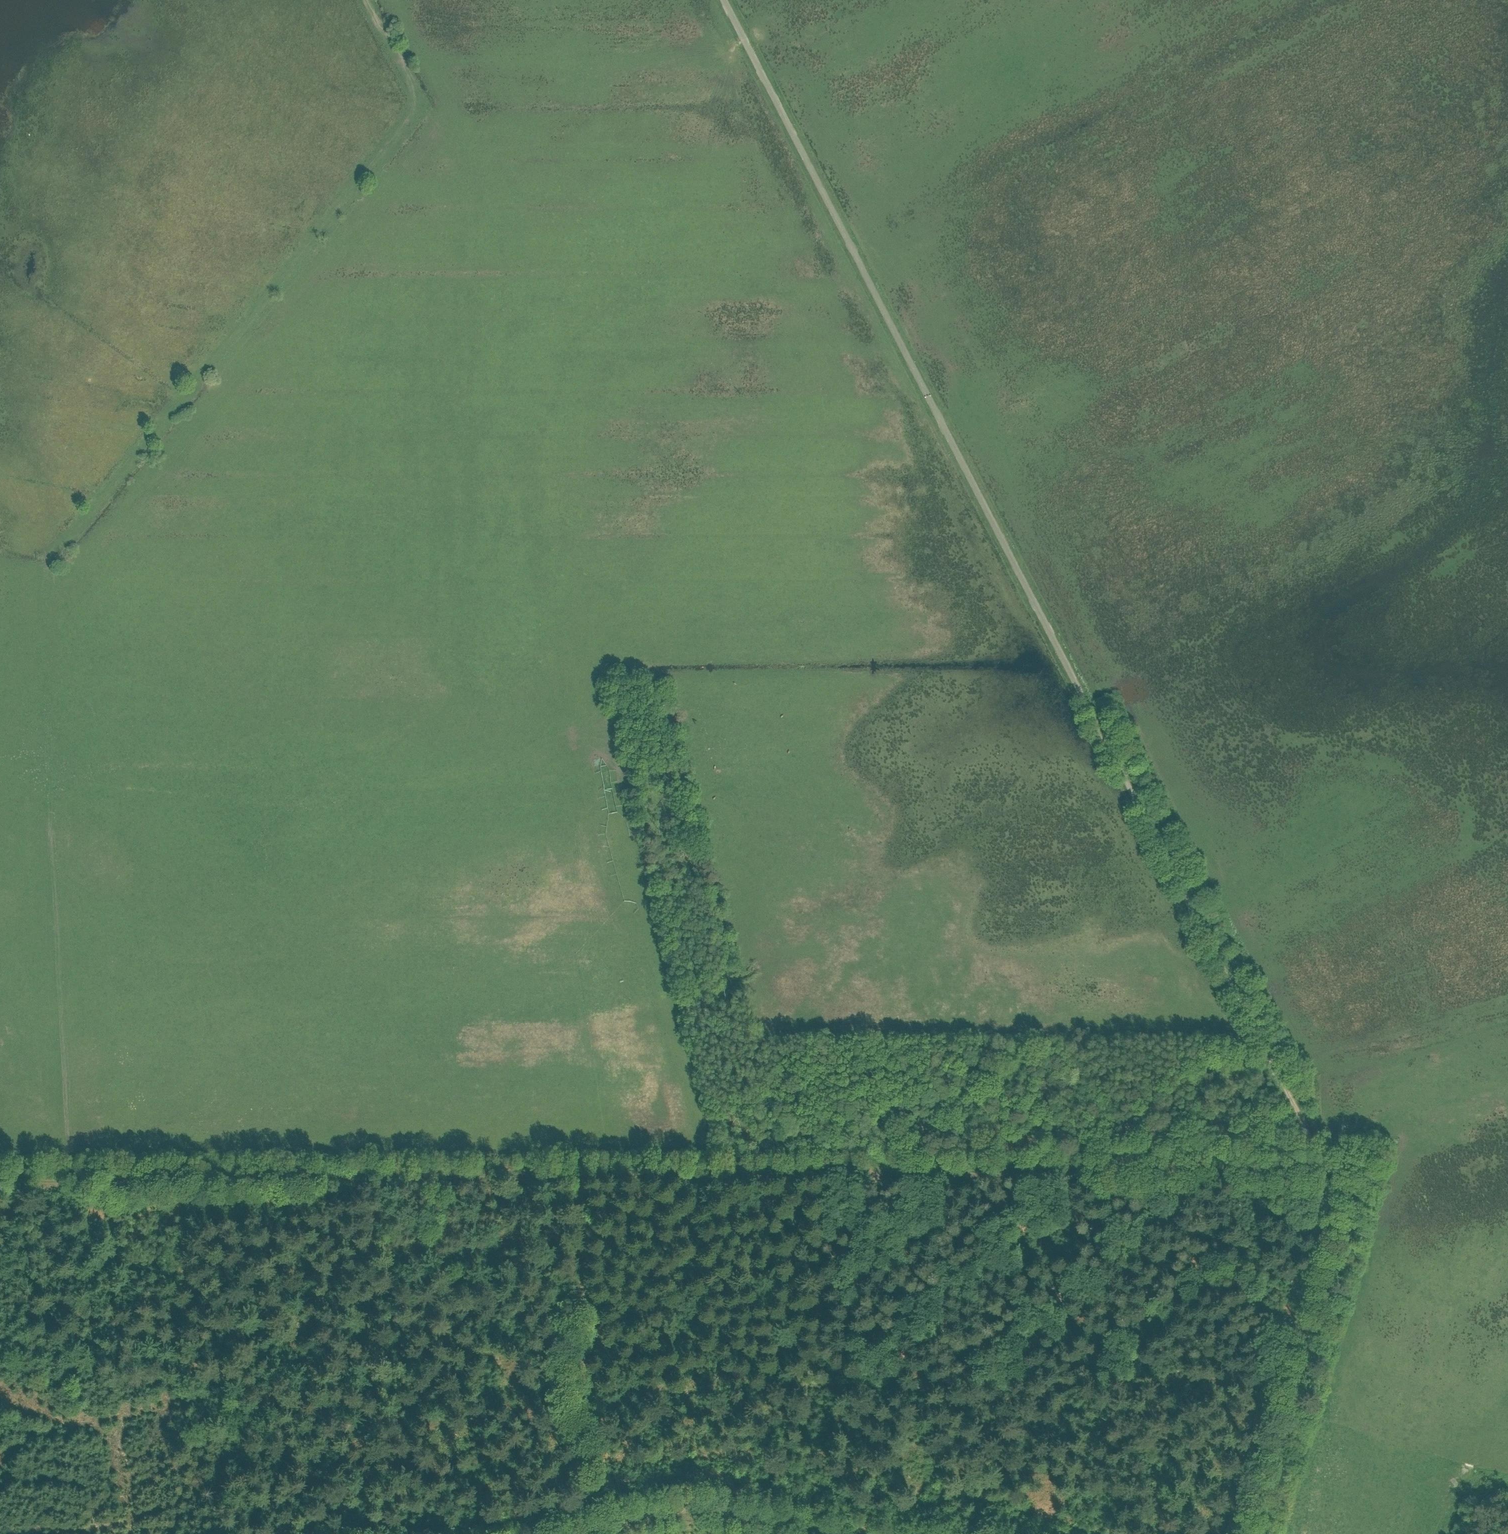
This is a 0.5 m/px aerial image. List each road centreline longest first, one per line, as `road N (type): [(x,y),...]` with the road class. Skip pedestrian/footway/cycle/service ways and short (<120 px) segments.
road 1 (track): [(0,1176),(1332,1175)]
road 2 (unclassified): [(1332,1175),(722,0)]
road 3 (track): [(1250,1533),(1356,1180),(1332,1175)]
road 4 (track): [(894,1533),(719,1511),(677,1511),(578,1533)]
road 5 (track): [(577,1175),(583,1482)]

